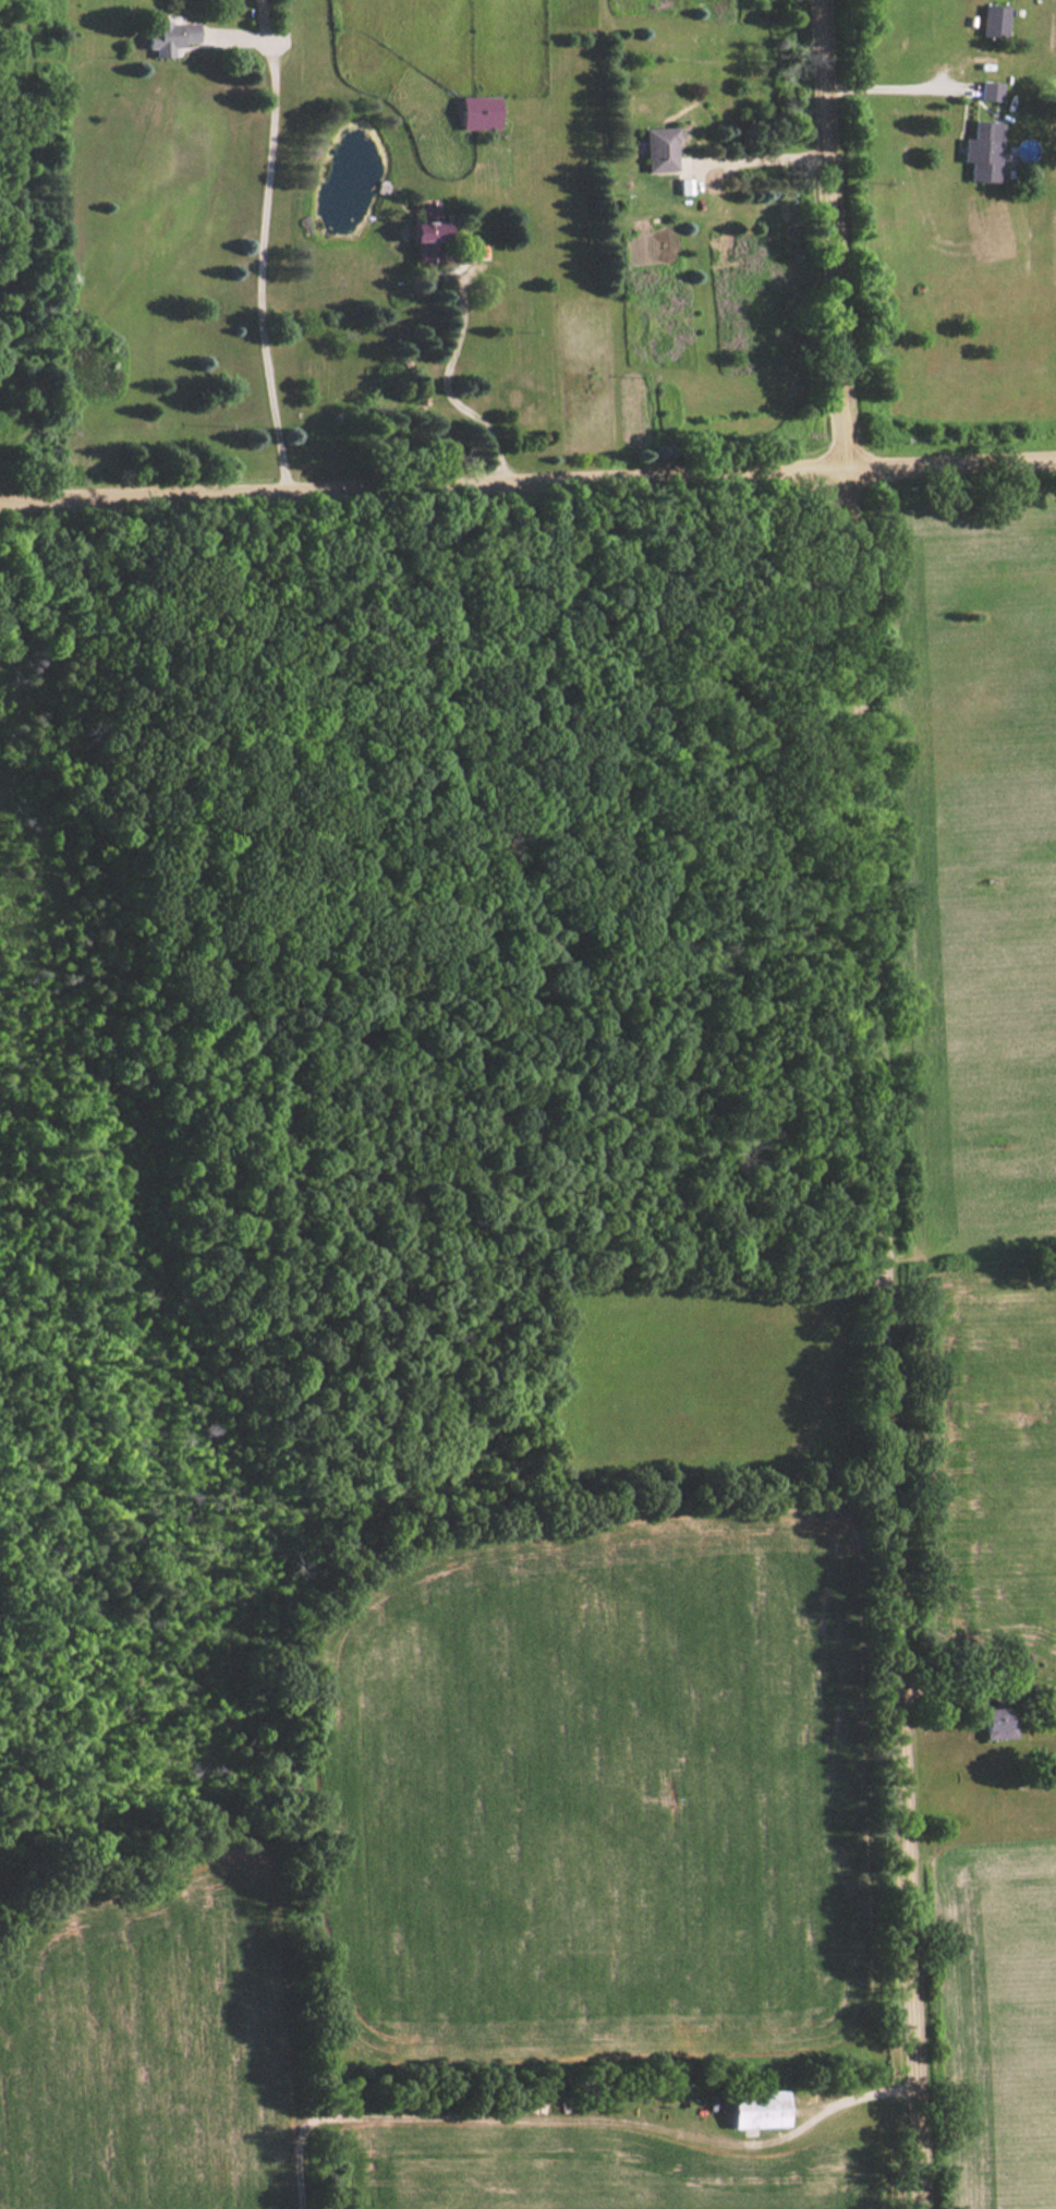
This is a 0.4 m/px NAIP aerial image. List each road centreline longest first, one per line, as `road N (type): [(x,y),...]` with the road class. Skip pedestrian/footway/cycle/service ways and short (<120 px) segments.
road 1 (residential): [(829,0),(922,2208)]
road 2 (residential): [(0,494),(1055,449)]

